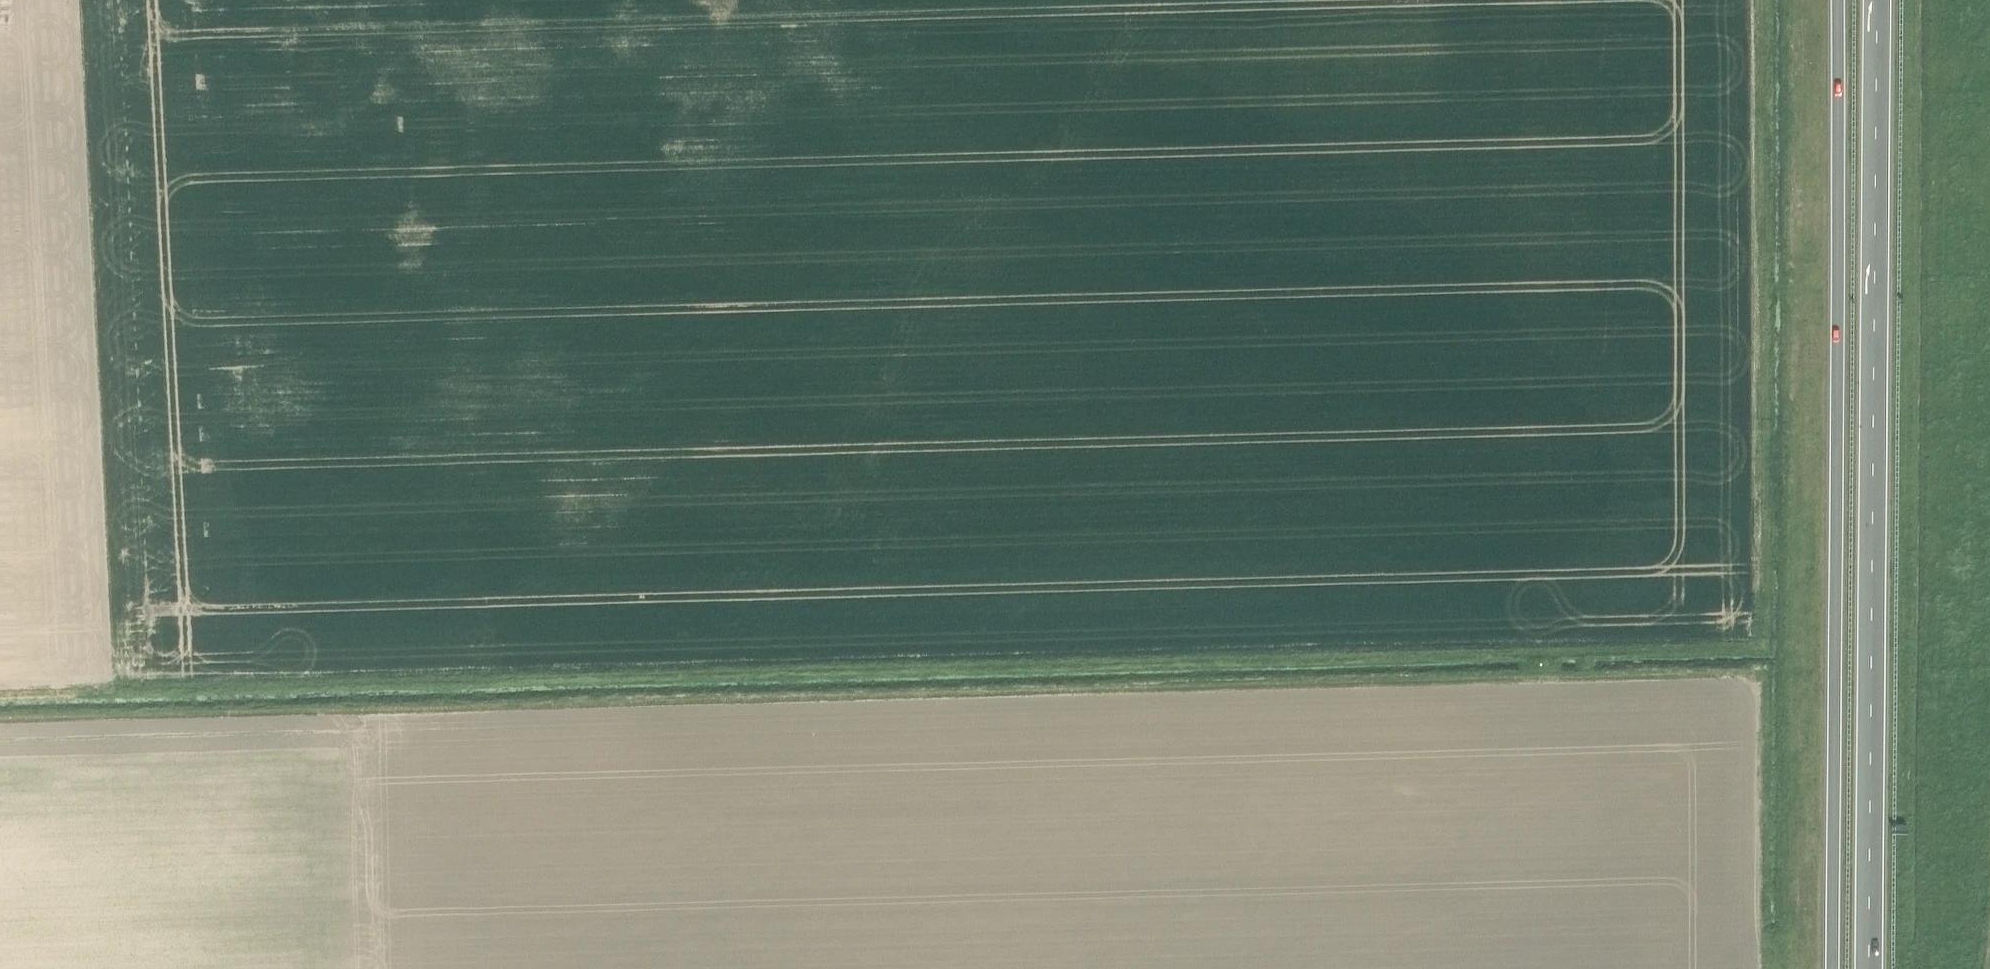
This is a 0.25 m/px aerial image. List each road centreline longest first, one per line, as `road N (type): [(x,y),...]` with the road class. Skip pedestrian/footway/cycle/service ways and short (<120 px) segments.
road 1 (trunk): [(1868,968),(1879,0)]
road 2 (trunk): [(1837,0),(1832,968)]

